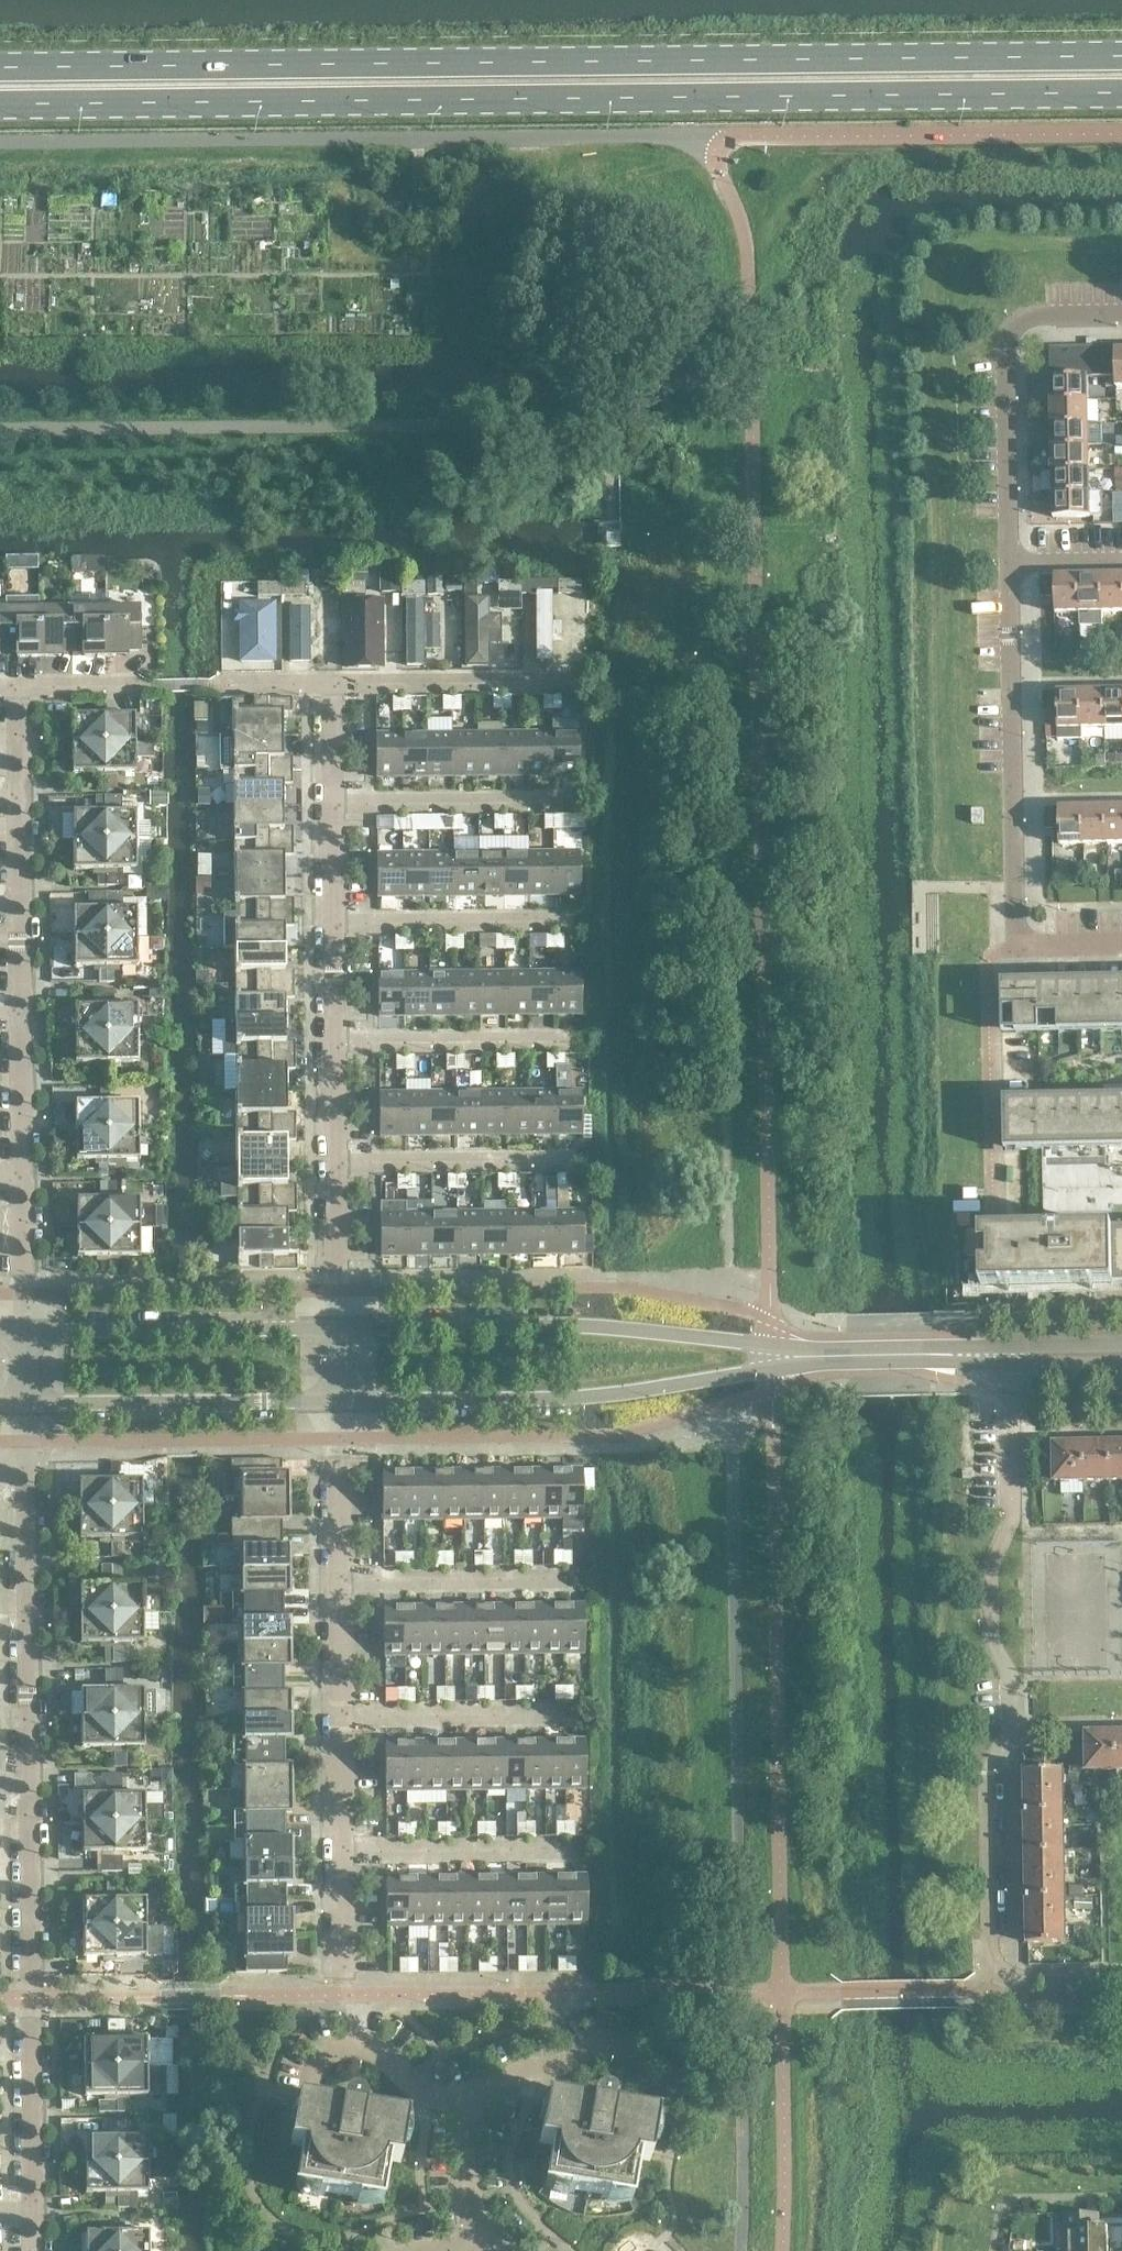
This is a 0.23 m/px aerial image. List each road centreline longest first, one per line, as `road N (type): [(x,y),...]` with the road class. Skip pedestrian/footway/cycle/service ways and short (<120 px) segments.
road 1 (primary): [(1121,55),(0,67)]
road 2 (primary): [(0,103),(1121,92)]
road 3 (unclassified): [(33,2250),(28,1475)]
road 4 (residential): [(1015,1356),(1013,1514),(990,1570),(993,1644),(1010,1680),(1011,1724),(986,1771),(989,1950),(996,1972),(1021,1979),(1121,1978)]
road 5 (residential): [(1121,947),(1016,948),(1012,566)]
road 6 (tertiary): [(337,1410),(600,1399),(744,1374),(775,1356)]
road 7 (tertiary): [(775,1356),(744,1342),(615,1333),(337,1330)]
road 8 (residential): [(1012,566),(1004,350),(1011,334),(1043,314),(1121,313)]
road 9 (residential): [(18,688),(335,686)]
road 10 (tertiary): [(337,1330),(28,1334)]
road 11 (tertiary): [(28,1410),(337,1410)]
road 12 (residential): [(337,1163),(580,1160)]
road 13 (unclassified): [(340,1582),(578,1578)]
road 14 (residential): [(335,805),(572,801)]
road 15 (unclassified): [(469,2110),(493,2081),(612,2045),(636,2054),(661,2096)]
road 16 (residential): [(336,924),(572,921)]
road 17 (unclassified): [(578,1850),(343,1854)]
road 18 (residential): [(335,686),(570,687)]
road 19 (unclassified): [(340,1717),(572,1716)]
road 20 (residential): [(337,1043),(566,1040)]
road 21 (unclassified): [(469,2110),(422,2092),(380,2050),(353,2041),(319,2055),(298,2090)]
road 22 (unclassified): [(340,1582),(337,1410)]
road 23 (residential): [(20,1184),(20,1012)]
road 24 (residential): [(337,1330),(337,1163)]
road 25 (tertiary): [(775,1356),(930,1354)]
road 26 (residential): [(28,1334),(20,1184)]
road 27 (unclassified): [(492,2250),(462,2164),(469,2110)]
road 28 (unclassified): [(344,1995),(343,1854)]
road 29 (unclassified): [(343,1854),(340,1717)]
road 30 (unclassified): [(340,1717),(340,1582)]

